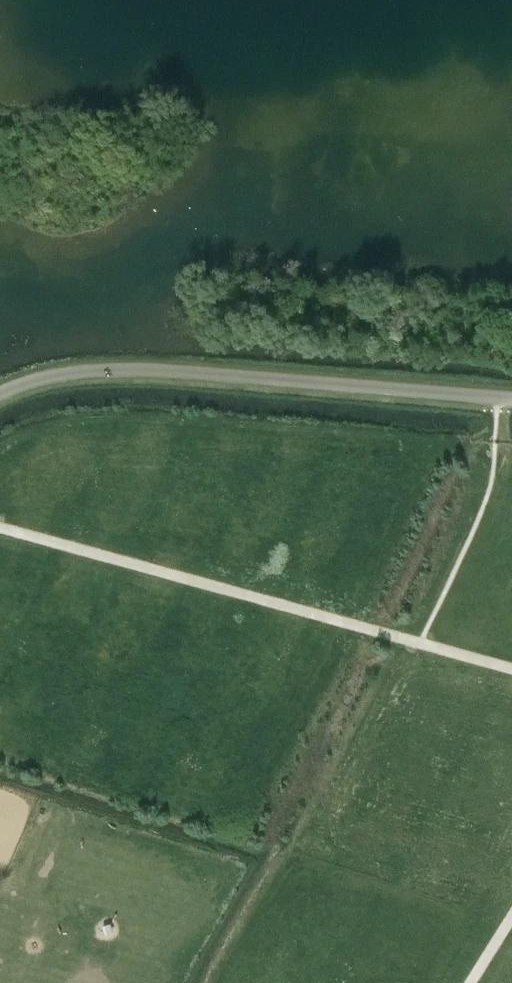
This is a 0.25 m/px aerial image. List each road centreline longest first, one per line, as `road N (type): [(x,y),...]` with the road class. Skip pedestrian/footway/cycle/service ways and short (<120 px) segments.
road 1 (unclassified): [(0,397),(57,377),(122,374),(511,397)]

